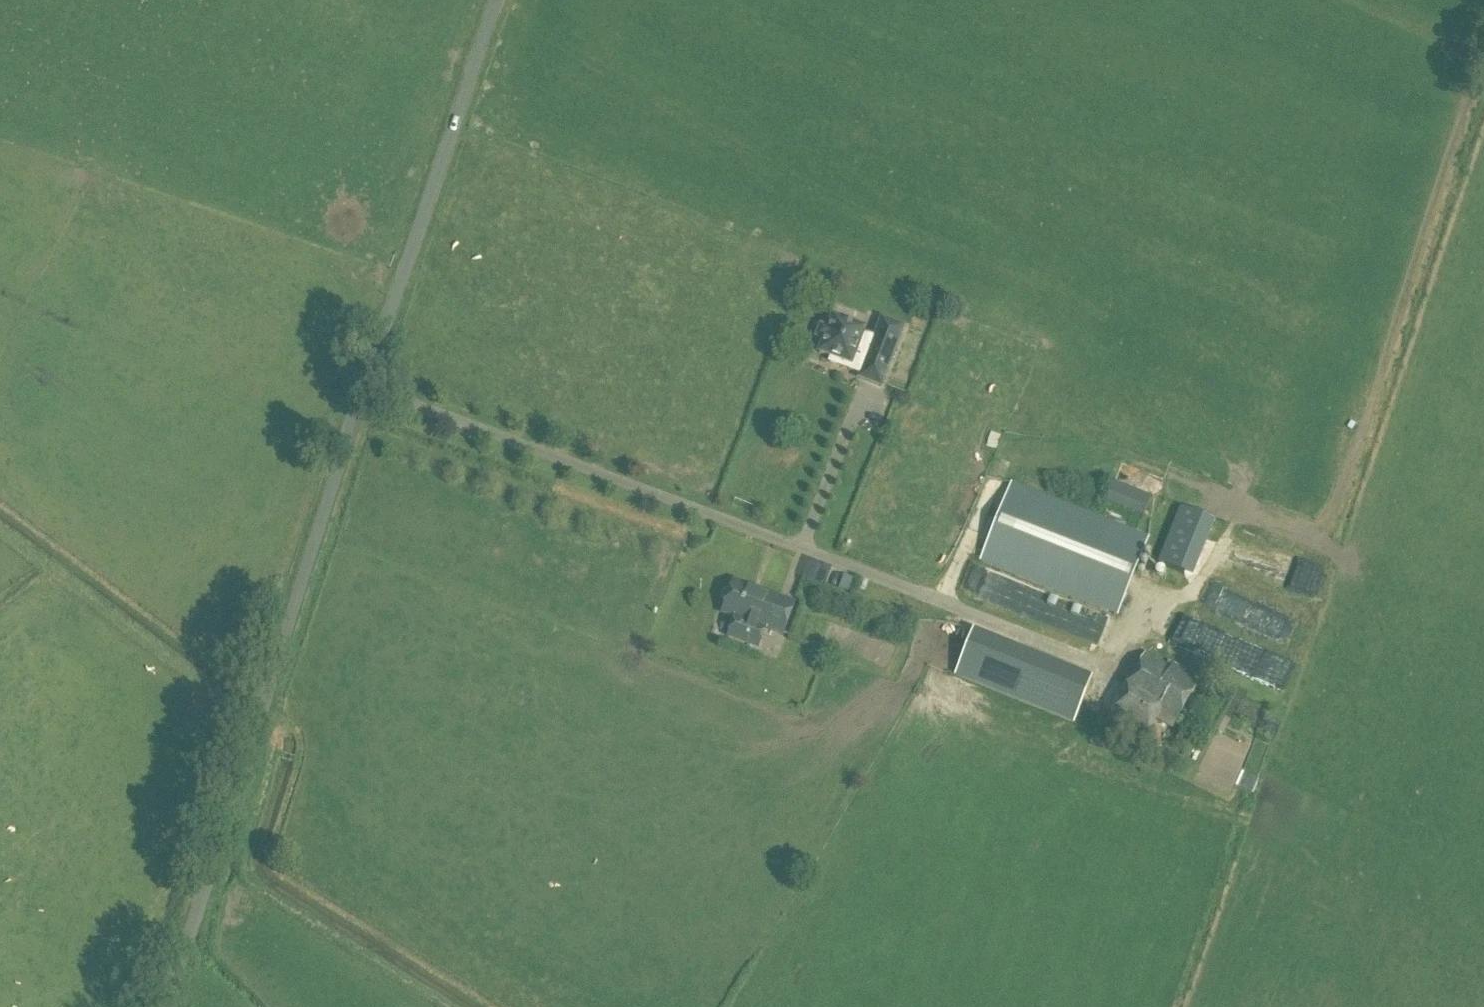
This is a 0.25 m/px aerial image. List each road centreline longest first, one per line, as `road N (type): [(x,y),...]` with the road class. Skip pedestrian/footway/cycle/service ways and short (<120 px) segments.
road 1 (unclassified): [(166,1006),(499,0)]

